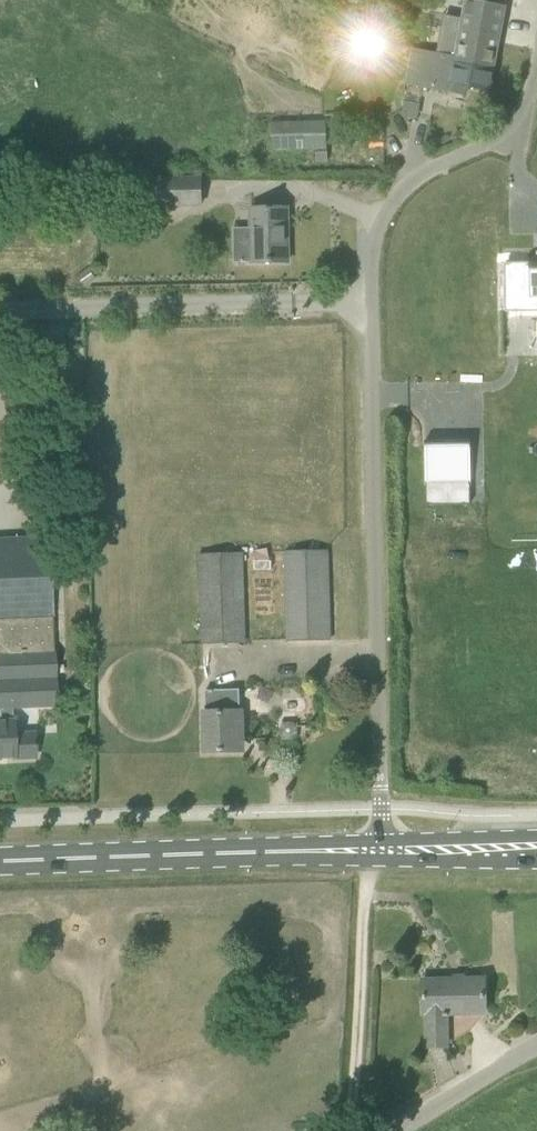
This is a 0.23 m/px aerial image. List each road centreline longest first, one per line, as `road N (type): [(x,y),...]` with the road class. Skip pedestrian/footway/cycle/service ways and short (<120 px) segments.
road 1 (unclassified): [(380,848),(371,260),(386,215),(407,190),(496,140),(524,115),(536,86)]
road 2 (primary): [(0,862),(380,848)]
road 3 (track): [(346,1130),(369,868),(380,848)]
road 4 (unclassified): [(398,1130),(536,1044)]
road 5 (primary): [(380,848),(536,848)]

